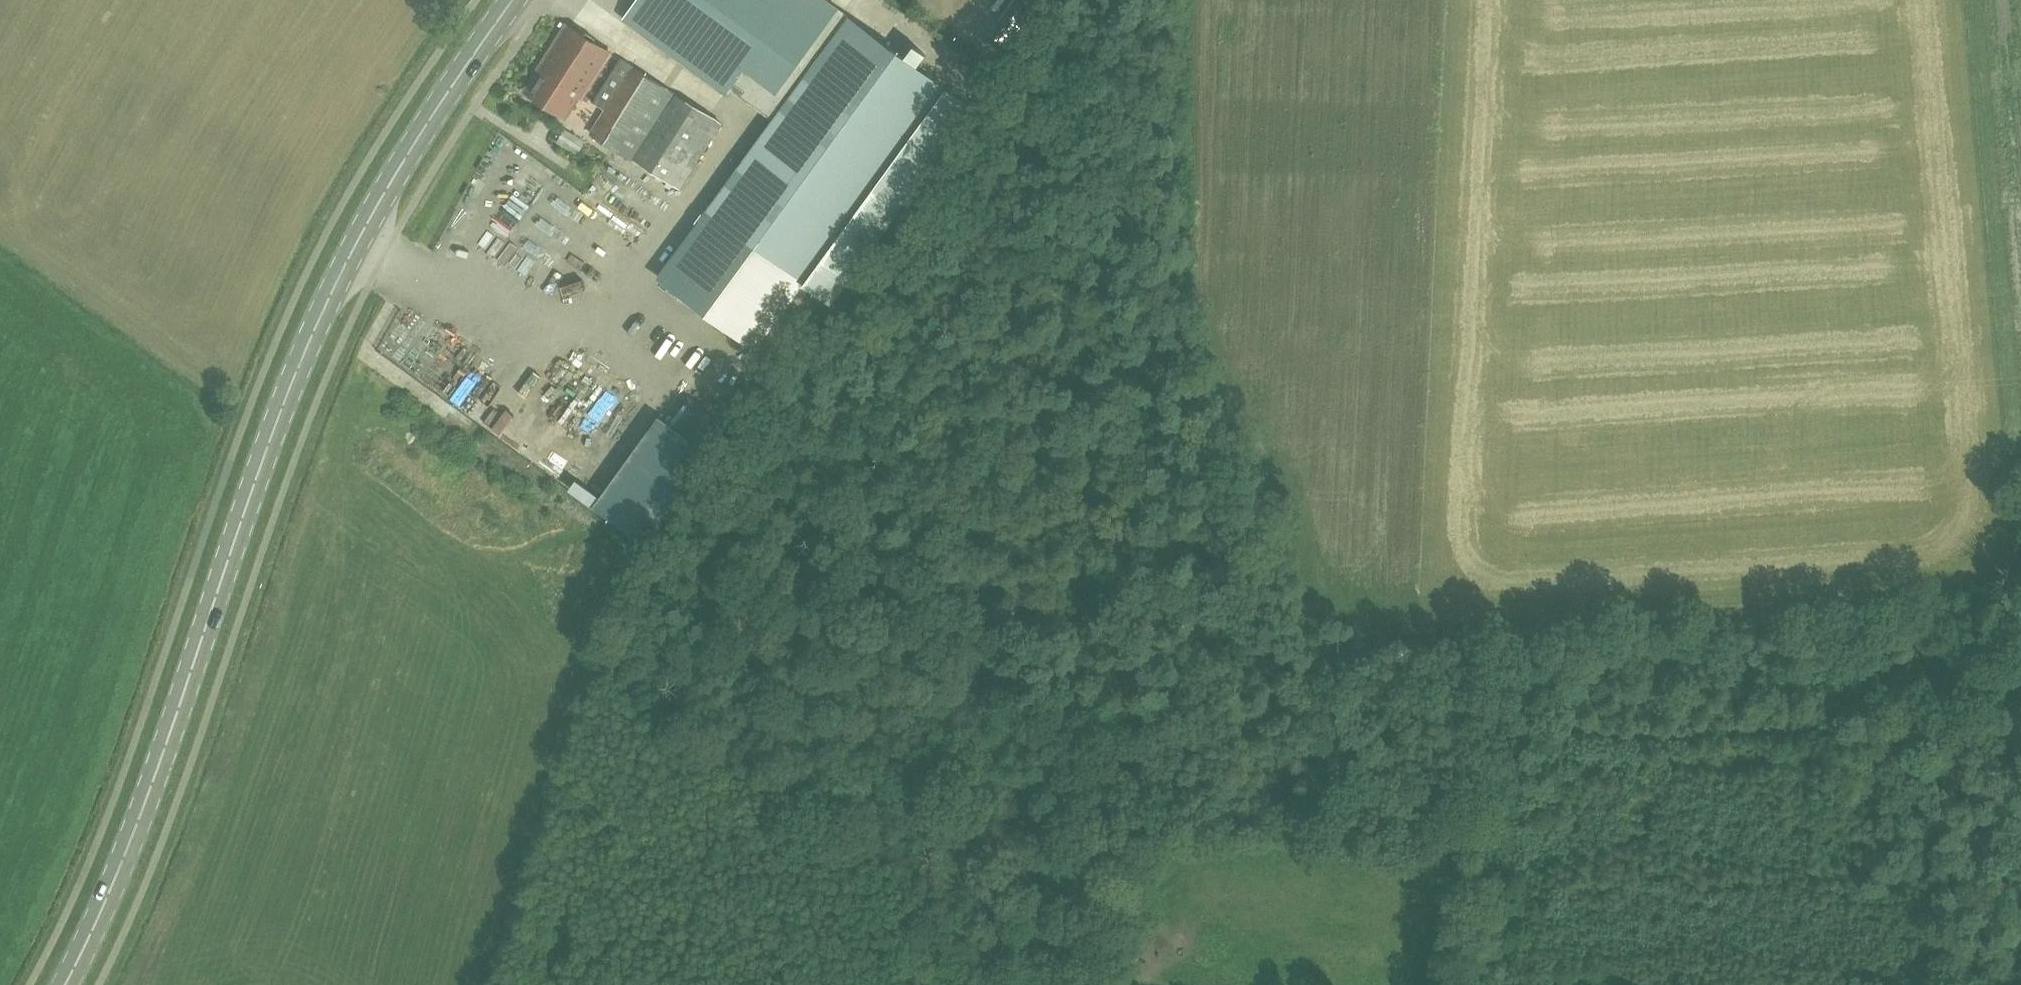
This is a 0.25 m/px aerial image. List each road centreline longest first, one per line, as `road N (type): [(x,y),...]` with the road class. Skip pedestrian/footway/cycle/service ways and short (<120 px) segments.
road 1 (secondary): [(65,984),(116,878),(196,669),(296,370),(358,237),(417,138),(517,0)]

